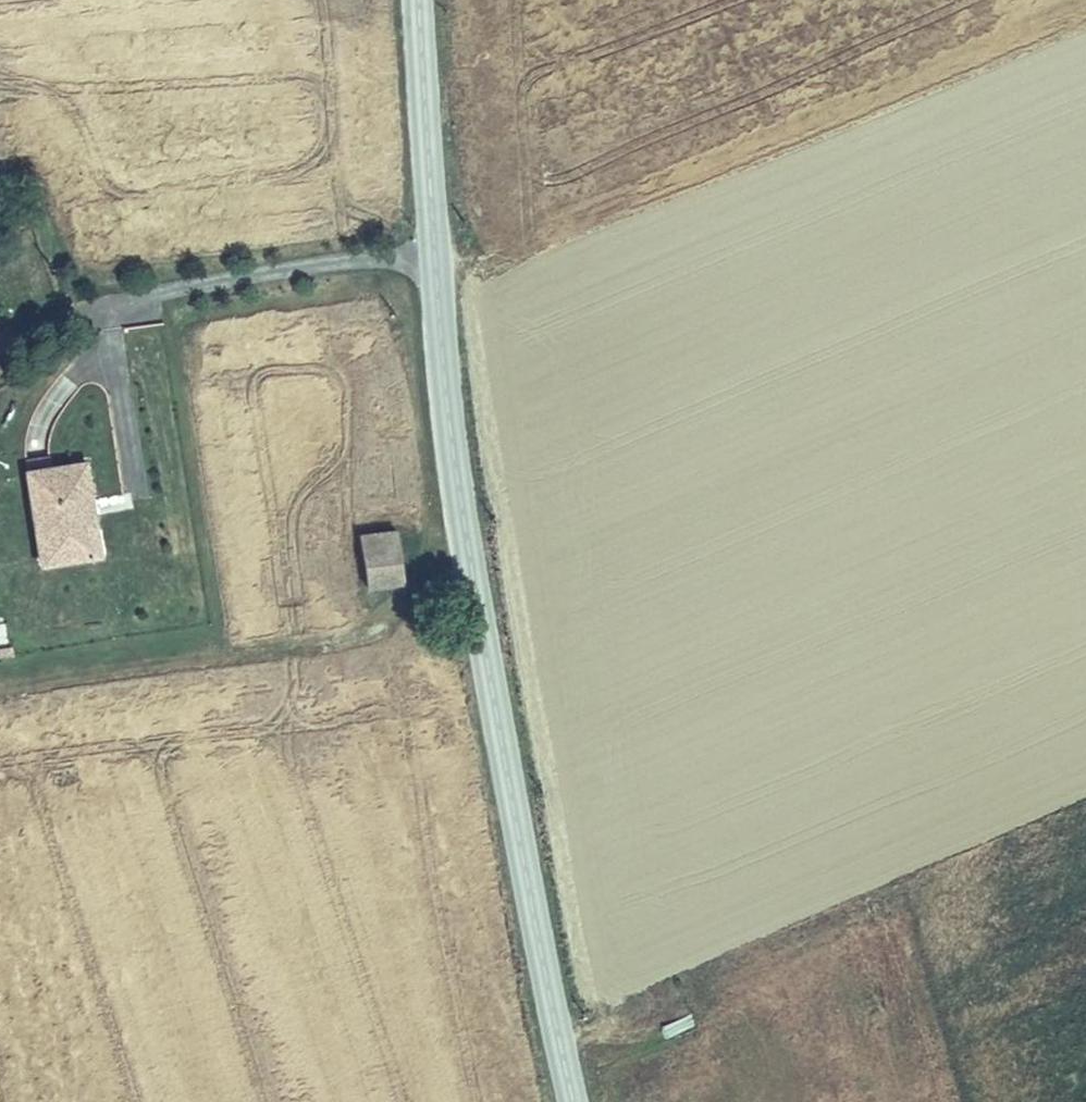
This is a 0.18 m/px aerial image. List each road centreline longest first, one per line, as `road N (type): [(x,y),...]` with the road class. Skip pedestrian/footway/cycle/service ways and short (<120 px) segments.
road 1 (tertiary): [(420,0),(433,259),(466,545),(571,1101)]

